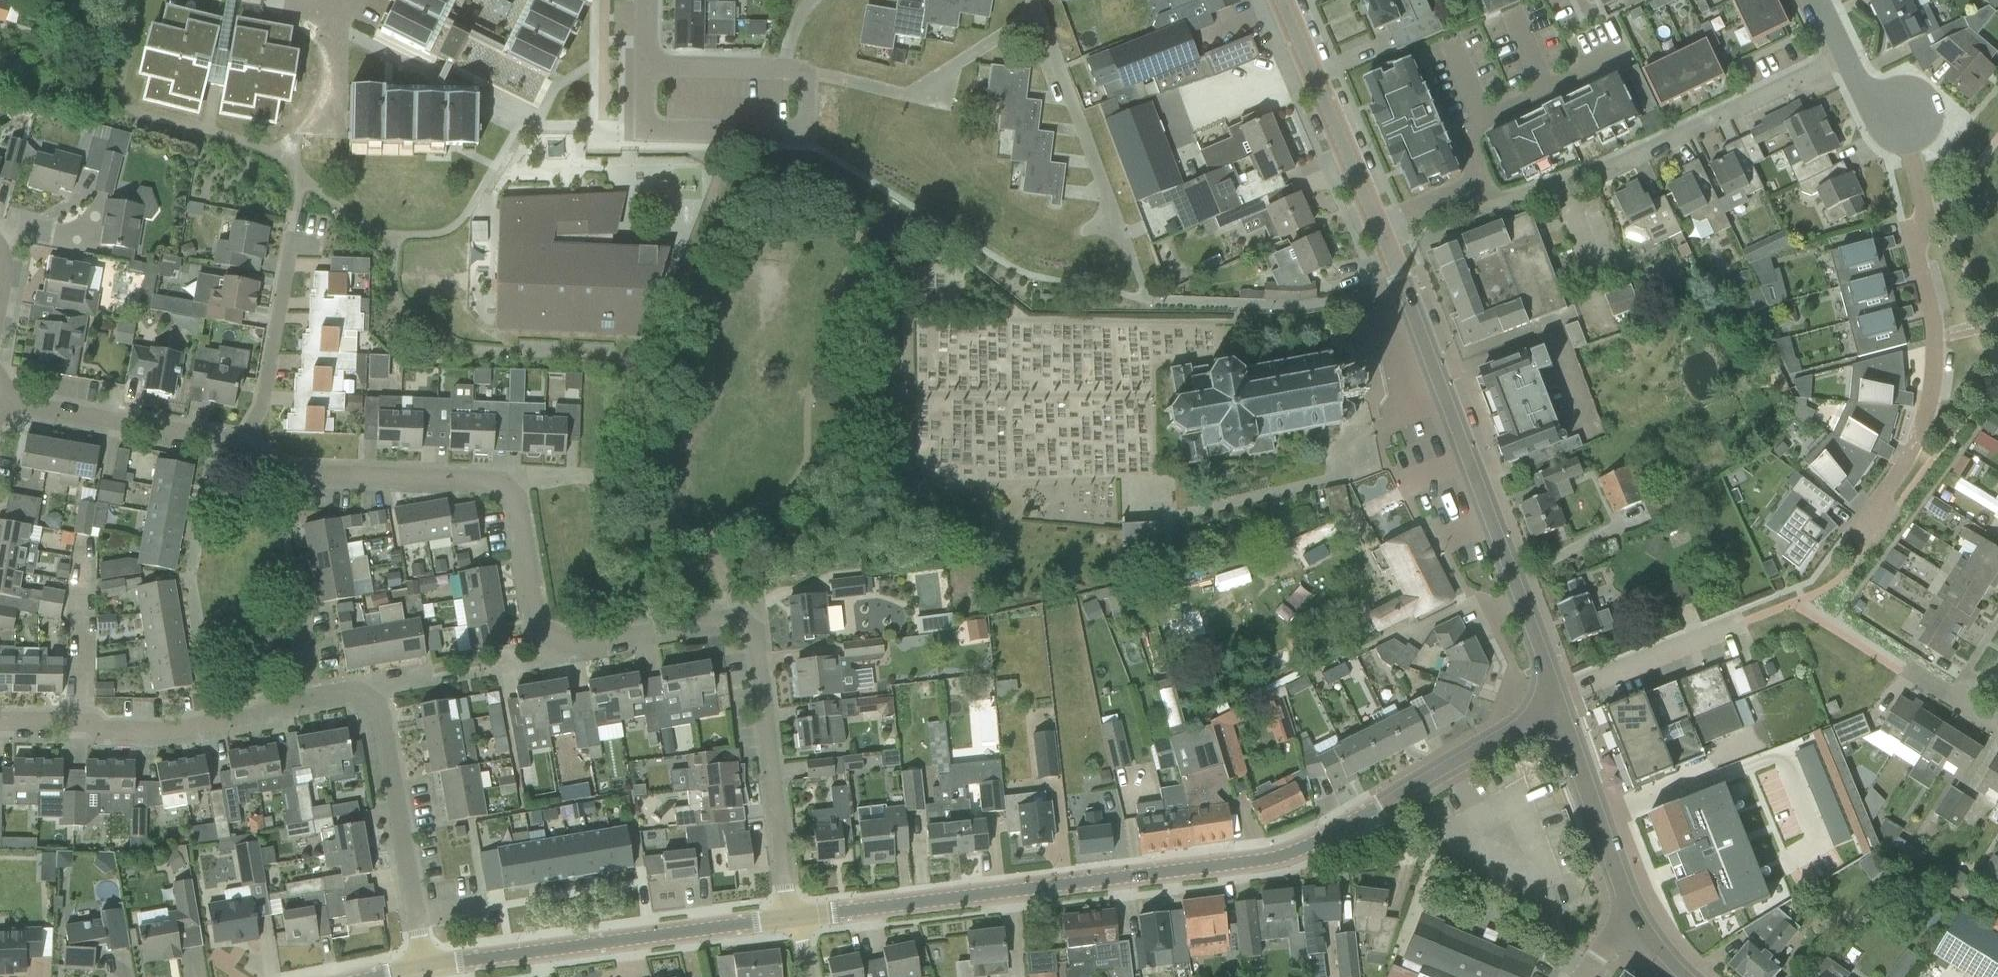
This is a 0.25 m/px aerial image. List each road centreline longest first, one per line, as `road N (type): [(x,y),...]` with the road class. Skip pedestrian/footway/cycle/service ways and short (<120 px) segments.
road 1 (tertiary): [(1556,702),(1381,807),(1248,864),(792,917)]
road 2 (residential): [(792,917),(756,645),(746,622),(736,616),(565,641),(546,623),(509,483)]
road 3 (residential): [(1856,533),(1914,451),(1937,382),(1938,339),(1916,244),(1925,208),(1916,167),(1895,112),(1839,50)]
road 4 (tertiary): [(1556,702),(1378,234)]
road 5 (tertiary): [(792,917),(427,968)]
road 6 (residential): [(1378,234),(1469,193),(1476,178),(1469,147),(1483,122),(1626,51)]
road 7 (residential): [(427,968),(381,714),(363,698),(315,702)]
road 8 (residential): [(315,702),(160,732),(0,722)]
road 9 (residential): [(803,79),(809,121),(794,135),(644,134),(644,69)]
road 10 (residential): [(509,483),(283,474),(245,450)]
road 11 (residential): [(1606,173),(1825,68),(1839,50)]
road 12 (residential): [(803,79),(908,96),(1036,13)]
road 13 (tertiary): [(1378,234),(1279,0)]
road 14 (residential): [(245,450),(4,404)]
road 15 (residential): [(1125,237),(1036,13)]
road 16 (tertiary): [(1639,918),(1556,702)]
road 17 (residential): [(245,450),(263,406),(292,226)]
road 18 (residential): [(335,30),(517,120)]
road 19 (residential): [(644,69),(782,71)]

